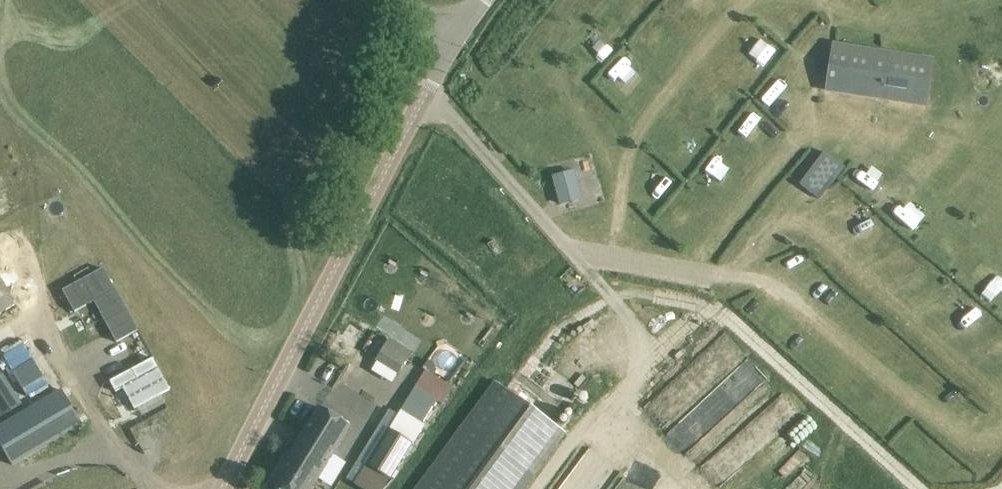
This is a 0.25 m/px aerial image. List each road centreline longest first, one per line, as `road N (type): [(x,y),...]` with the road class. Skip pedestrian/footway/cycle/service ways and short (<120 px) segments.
road 1 (tertiary): [(223,488),(460,38)]

